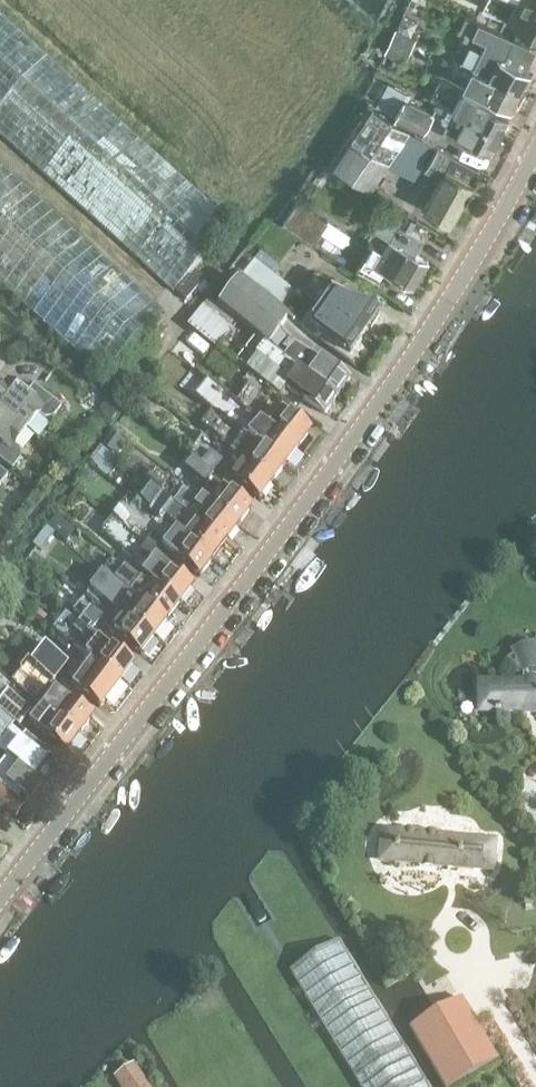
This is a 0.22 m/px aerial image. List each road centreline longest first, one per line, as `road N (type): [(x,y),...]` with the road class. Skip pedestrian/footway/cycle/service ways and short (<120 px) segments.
road 1 (tertiary): [(0,903),(364,425),(454,296),(535,153)]

